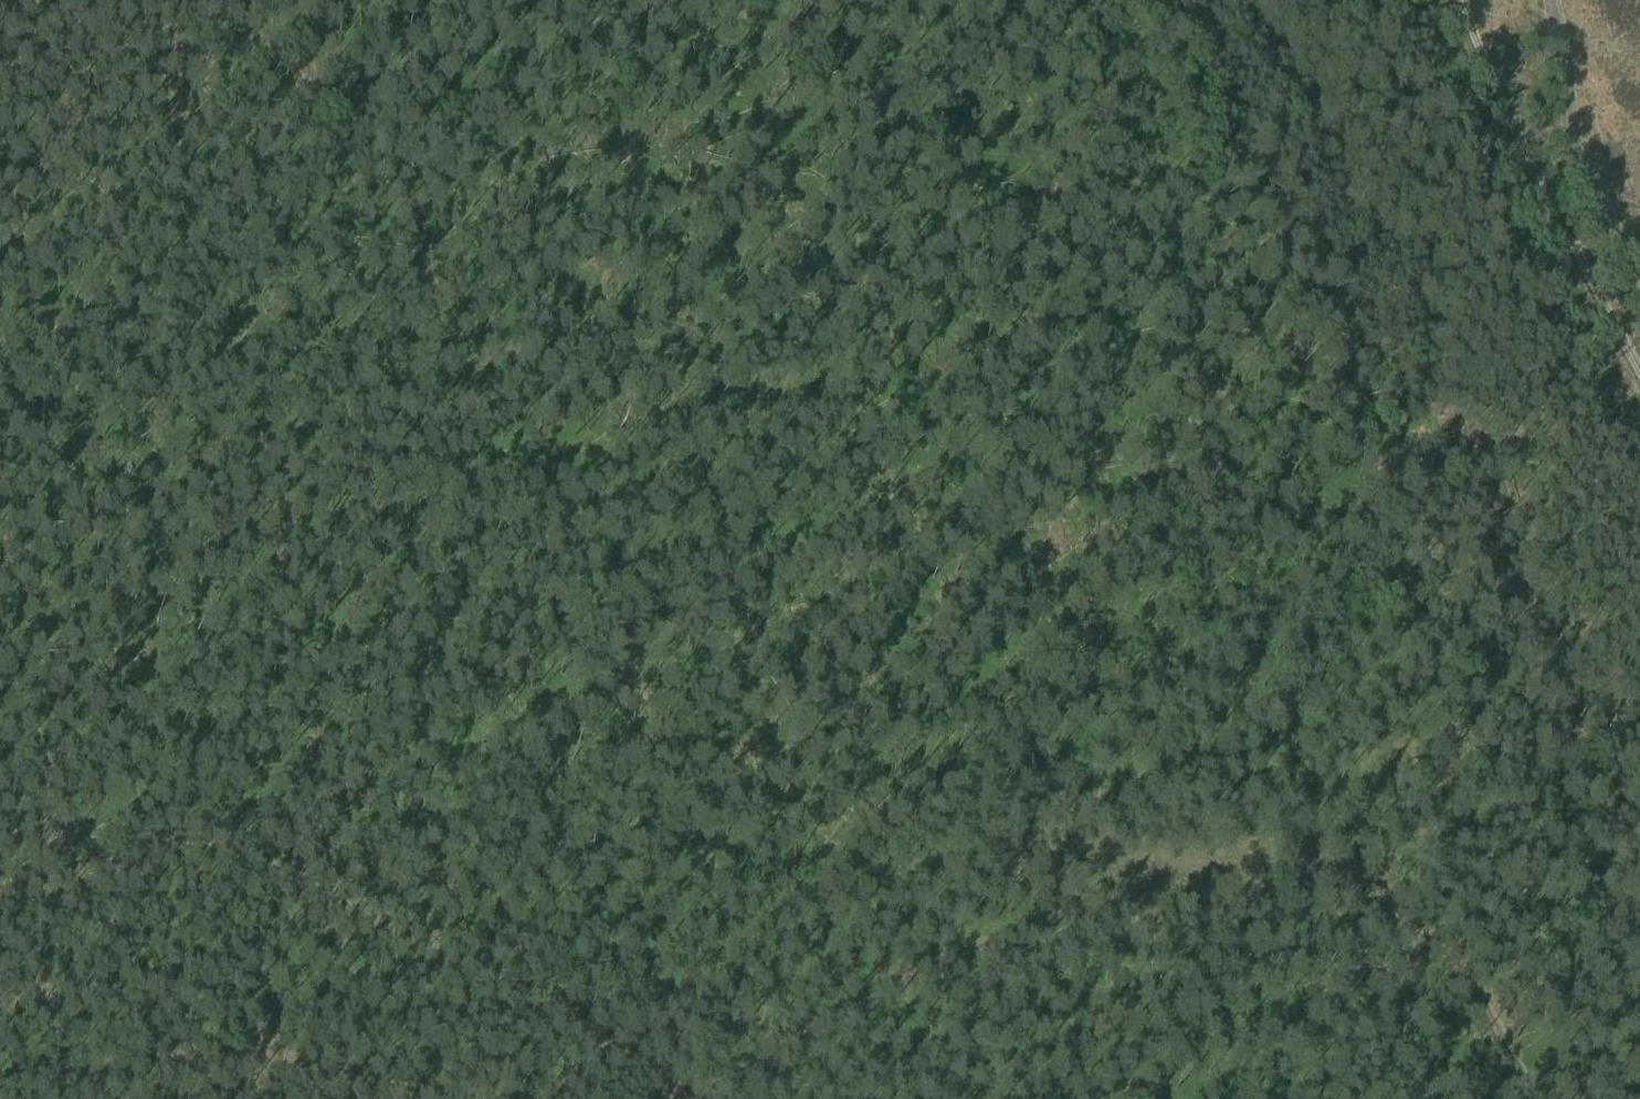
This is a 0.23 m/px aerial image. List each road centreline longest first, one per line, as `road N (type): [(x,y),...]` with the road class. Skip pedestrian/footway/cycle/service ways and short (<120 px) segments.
road 1 (track): [(694,1098),(736,1066),(961,947),(1043,923),(1123,886),(1286,864),(1319,869),(1400,922),(1474,986),(1537,1098)]
road 2 (track): [(1460,0),(1639,365)]

